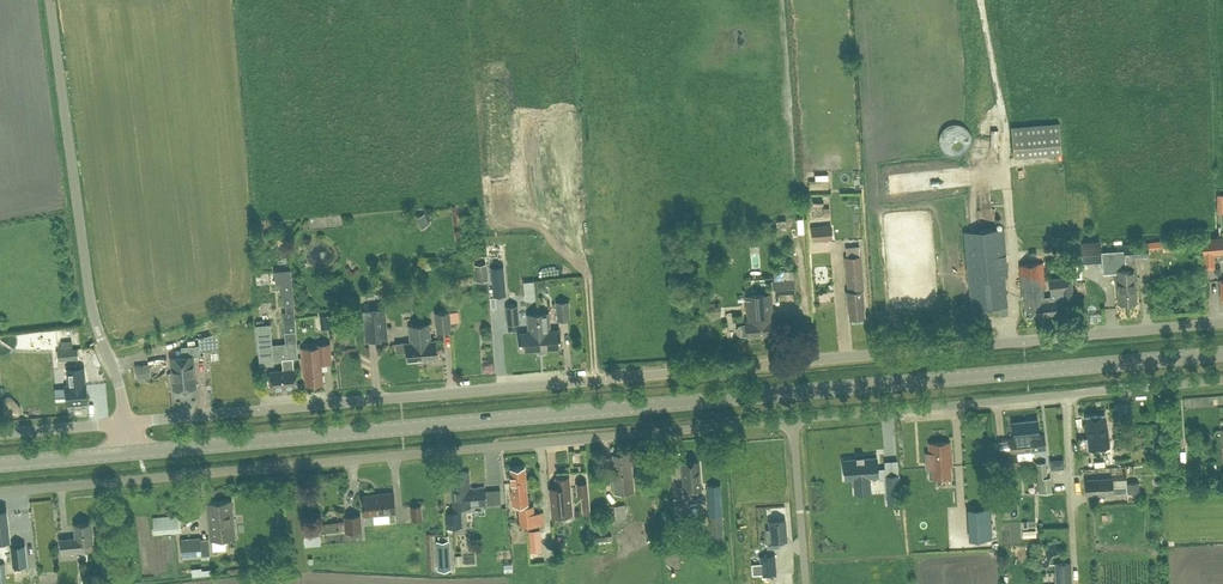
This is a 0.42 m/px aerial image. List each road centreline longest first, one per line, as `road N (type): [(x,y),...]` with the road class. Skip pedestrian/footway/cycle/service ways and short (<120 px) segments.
road 1 (residential): [(123,423),(1222,320)]
road 2 (secondary): [(127,452),(1222,352)]
road 3 (unclassified): [(0,492),(793,419)]
road 4 (unclassified): [(123,423),(121,385),(90,303),(49,0)]
road 5 (unclassified): [(793,419),(1222,379)]
road 6 (unclassified): [(806,583),(793,419)]
road 7 (secondary): [(0,464),(127,452)]
road 8 (residential): [(0,434),(123,423)]

